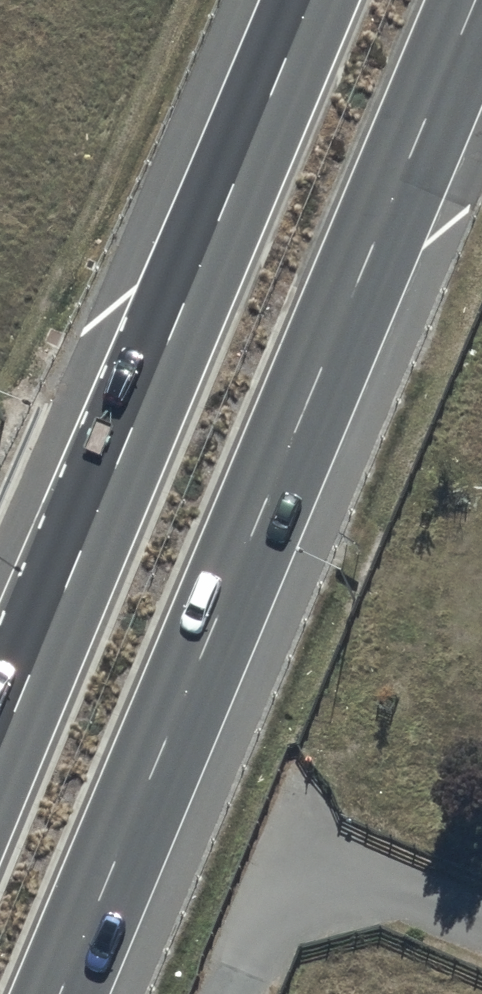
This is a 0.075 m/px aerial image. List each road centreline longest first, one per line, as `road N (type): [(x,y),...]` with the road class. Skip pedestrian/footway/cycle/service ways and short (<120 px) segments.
road 1 (trunk): [(479,0),(63,993)]
road 2 (trunk): [(0,716),(299,0)]

